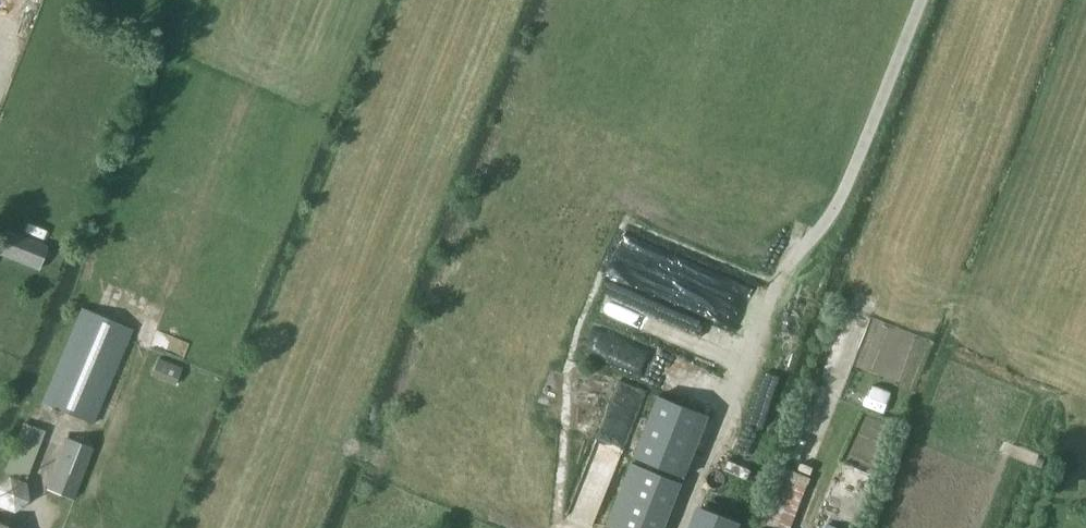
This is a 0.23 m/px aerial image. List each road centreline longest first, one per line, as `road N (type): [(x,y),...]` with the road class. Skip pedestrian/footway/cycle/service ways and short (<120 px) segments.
road 1 (track): [(921,0),(846,190),(767,306),(678,527)]

